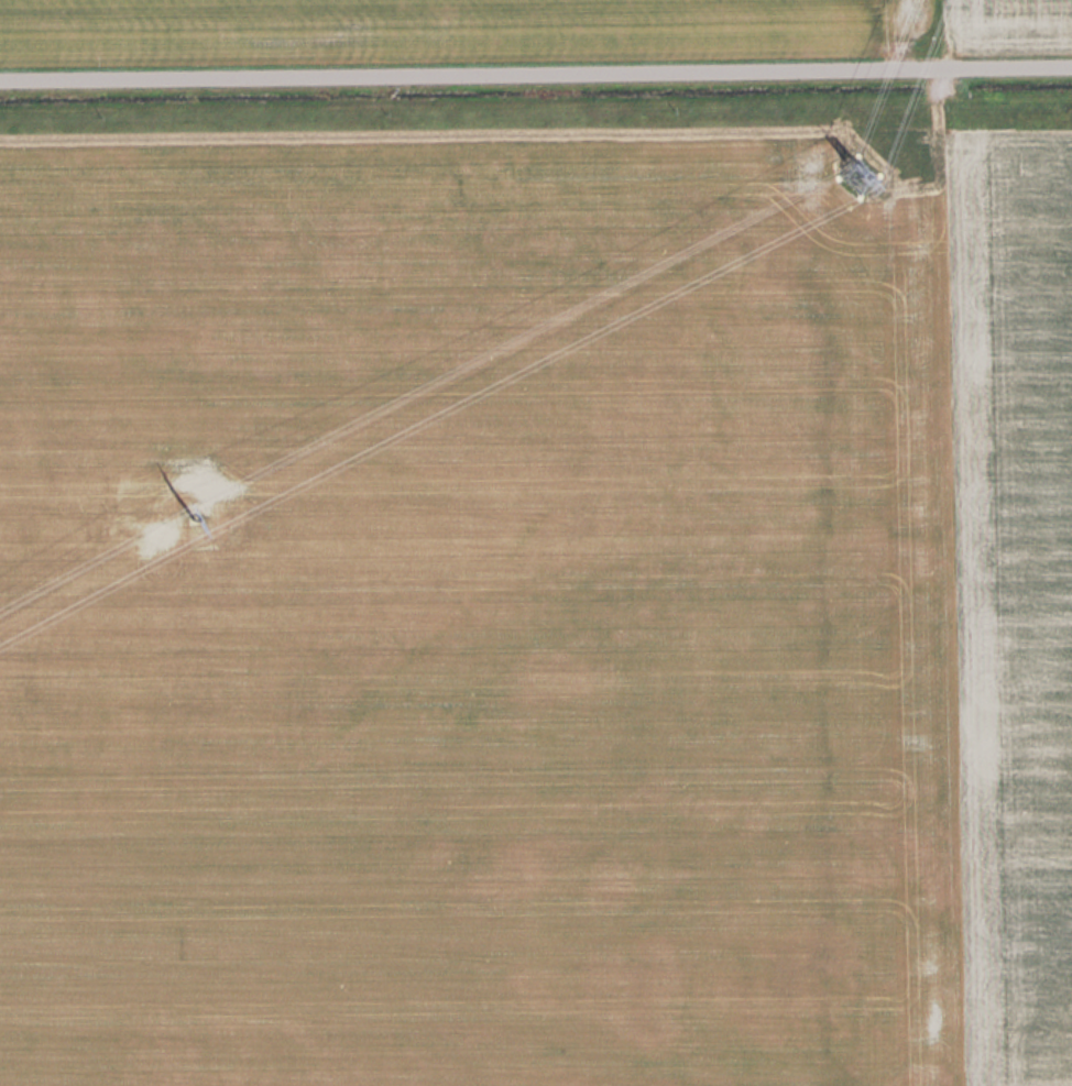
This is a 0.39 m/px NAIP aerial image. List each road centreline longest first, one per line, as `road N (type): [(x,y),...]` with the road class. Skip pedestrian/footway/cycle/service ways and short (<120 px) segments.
road 1 (residential): [(0,77),(1071,66)]

